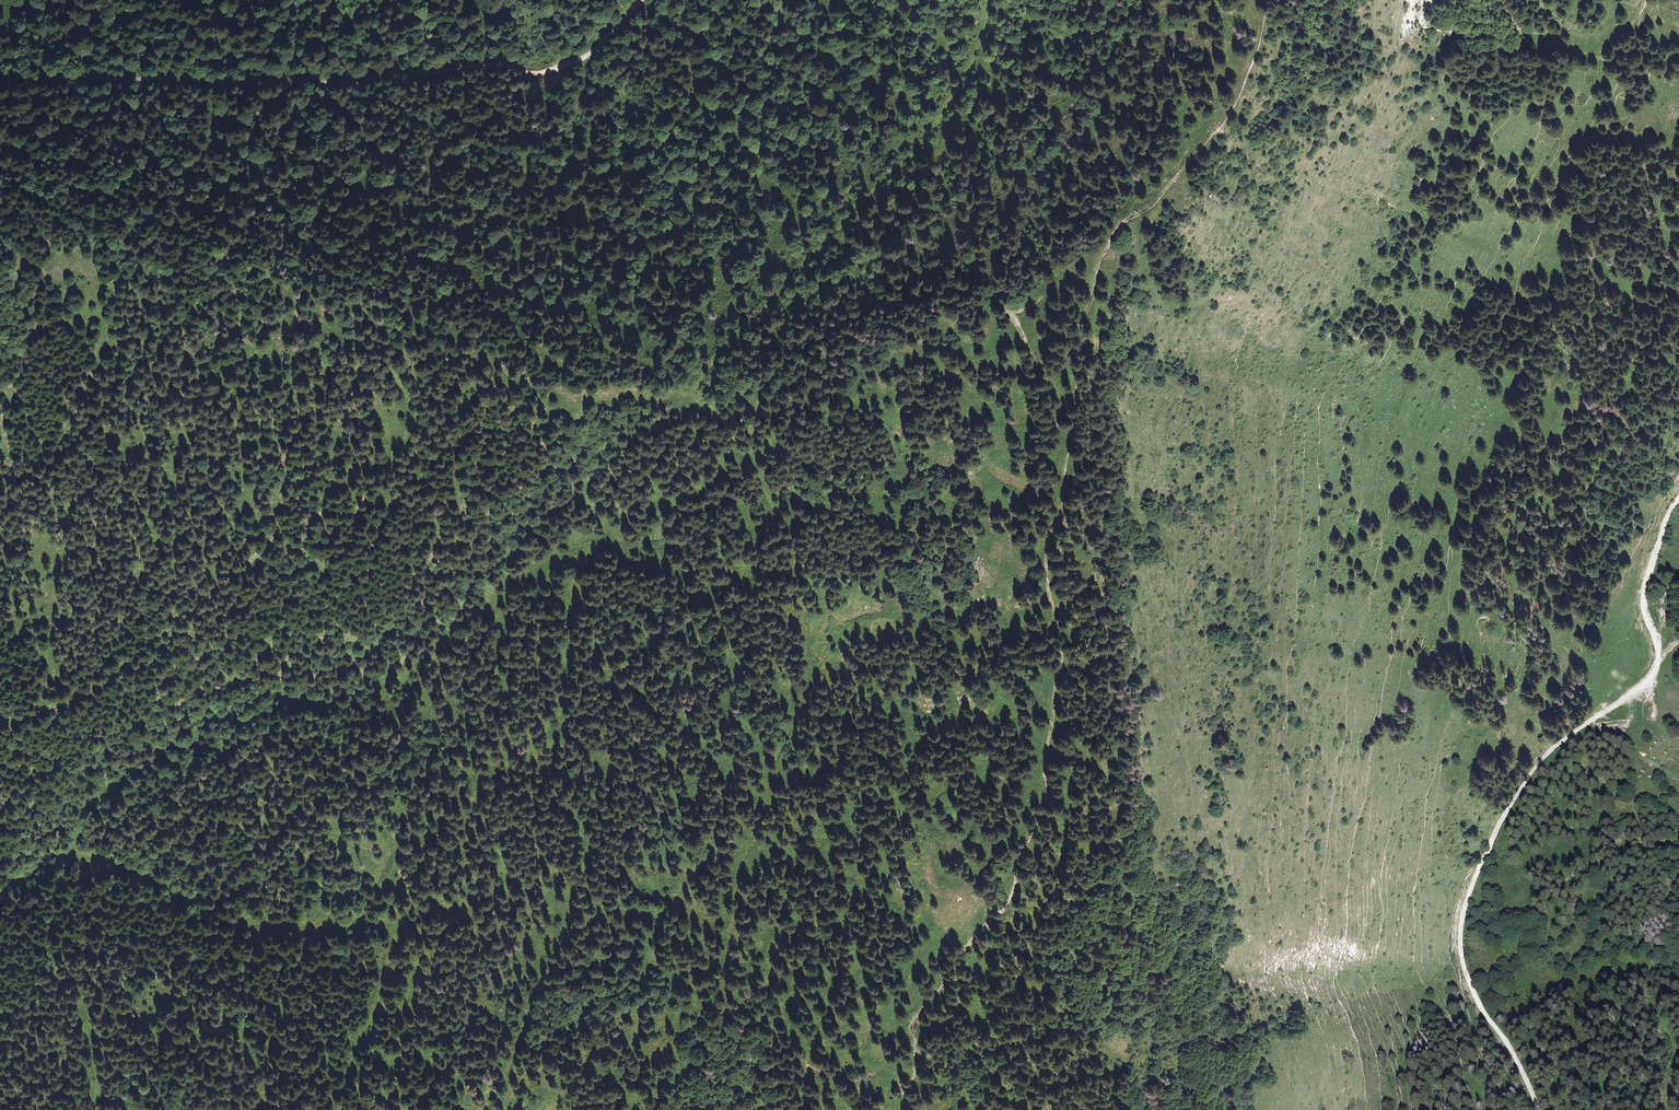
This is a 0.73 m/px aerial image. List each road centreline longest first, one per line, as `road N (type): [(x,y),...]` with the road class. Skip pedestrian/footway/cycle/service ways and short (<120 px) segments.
road 1 (track): [(904,1109),(935,990),(1008,905),(1043,792),(1063,652),(1042,553),(1067,493),(1076,366),(1093,304)]
road 2 (track): [(509,1109),(510,1069),(570,906),(551,888),(523,878),(443,906),(350,923),(263,918),(192,899),(135,865),(79,849),(47,860),(0,893)]
road 3 (track): [(1537,1109),(1462,960),(1469,894),(1537,765),(1653,673),(1658,649),(1644,611),(1646,582),(1678,497)]
road 4 (unclassified): [(642,0),(593,52),(540,75),(494,65),(374,80),(0,83)]
road 5 (track): [(985,0),(978,49),(921,145),(729,341),(690,394)]
road 6 (track): [(175,740),(85,812),(79,849)]

